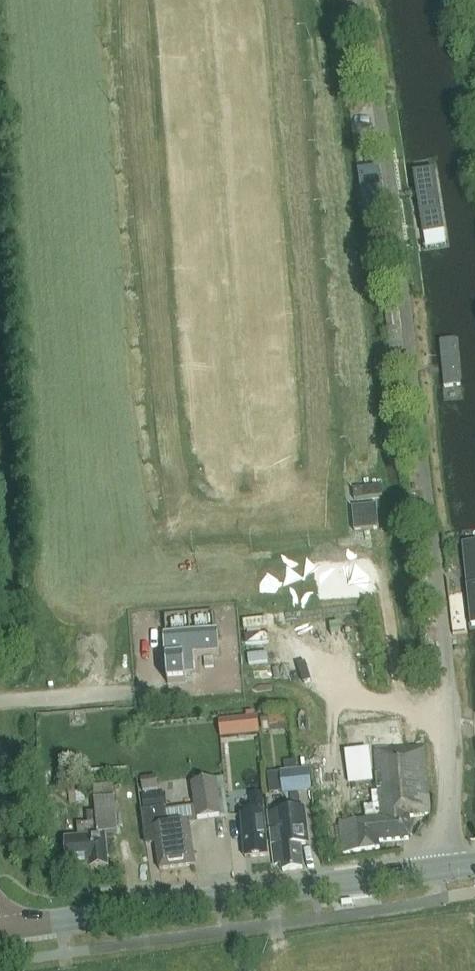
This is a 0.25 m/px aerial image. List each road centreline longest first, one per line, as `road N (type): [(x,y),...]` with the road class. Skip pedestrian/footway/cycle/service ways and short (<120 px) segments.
road 1 (unclassified): [(440,869),(451,723),(372,59),(358,0)]
road 2 (primary): [(0,930),(440,869)]

